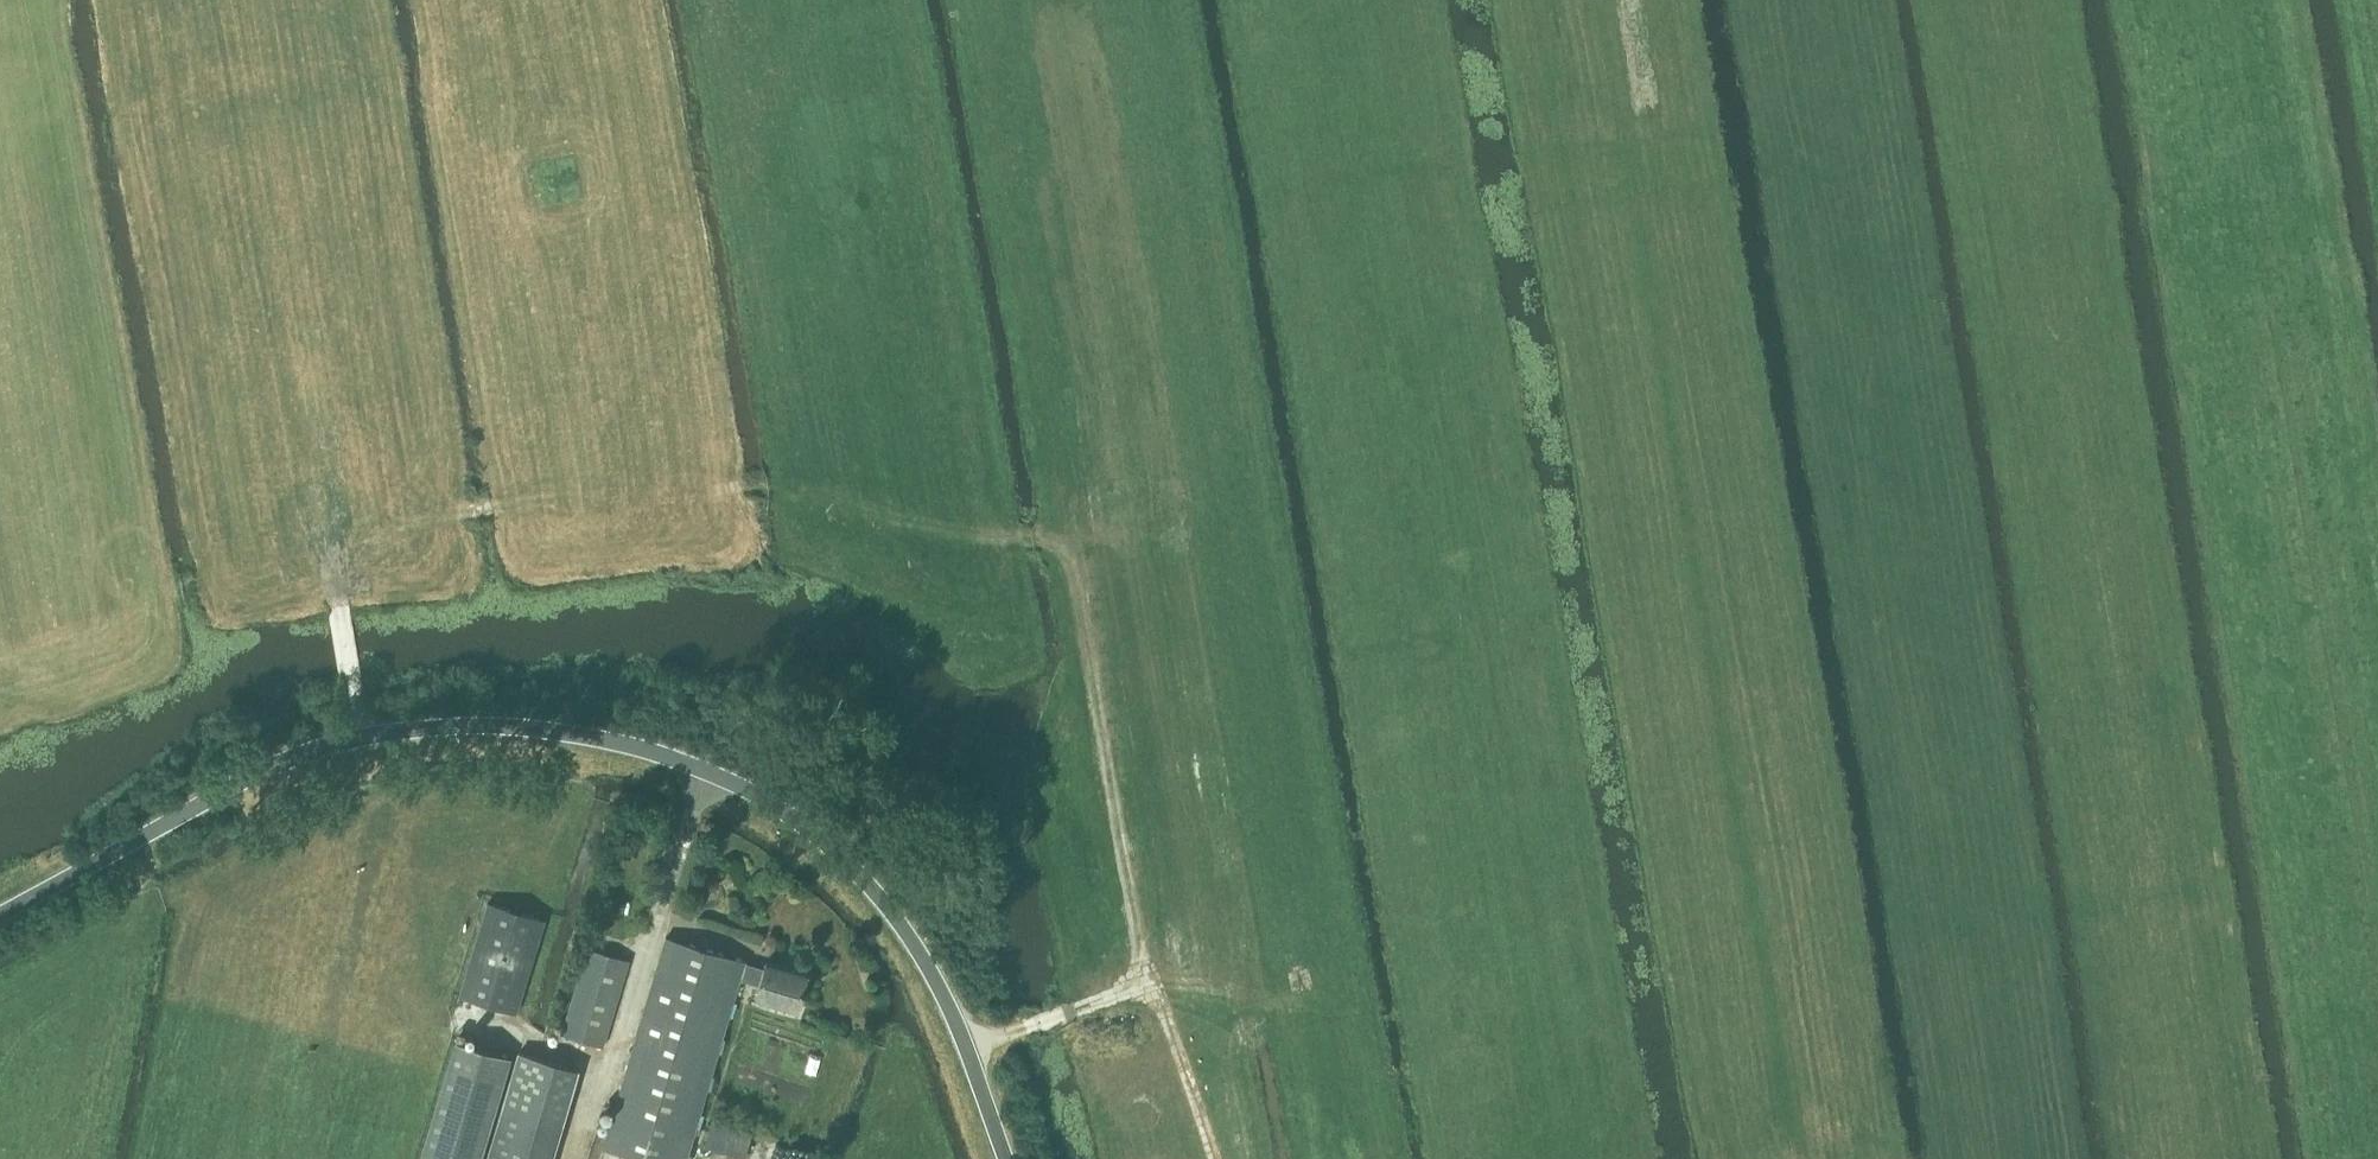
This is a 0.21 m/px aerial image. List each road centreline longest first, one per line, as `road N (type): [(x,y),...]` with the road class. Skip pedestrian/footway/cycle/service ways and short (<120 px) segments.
road 1 (unclassified): [(1006,1158),(958,1026),(880,897),(823,841),(748,794),(598,743),(448,724),(318,746),(0,920)]
road 2 (track): [(1141,985),(1145,937),(1070,563),(1058,544),(1036,536),(957,533),(835,490),(719,486),(462,513),(334,560),(340,603)]
road 3 (track): [(705,777),(616,1066),(578,1158)]
road 4 (track): [(967,1051),(1141,985),(1159,996),(1219,1158)]
road 5 (track): [(362,737),(340,603)]

